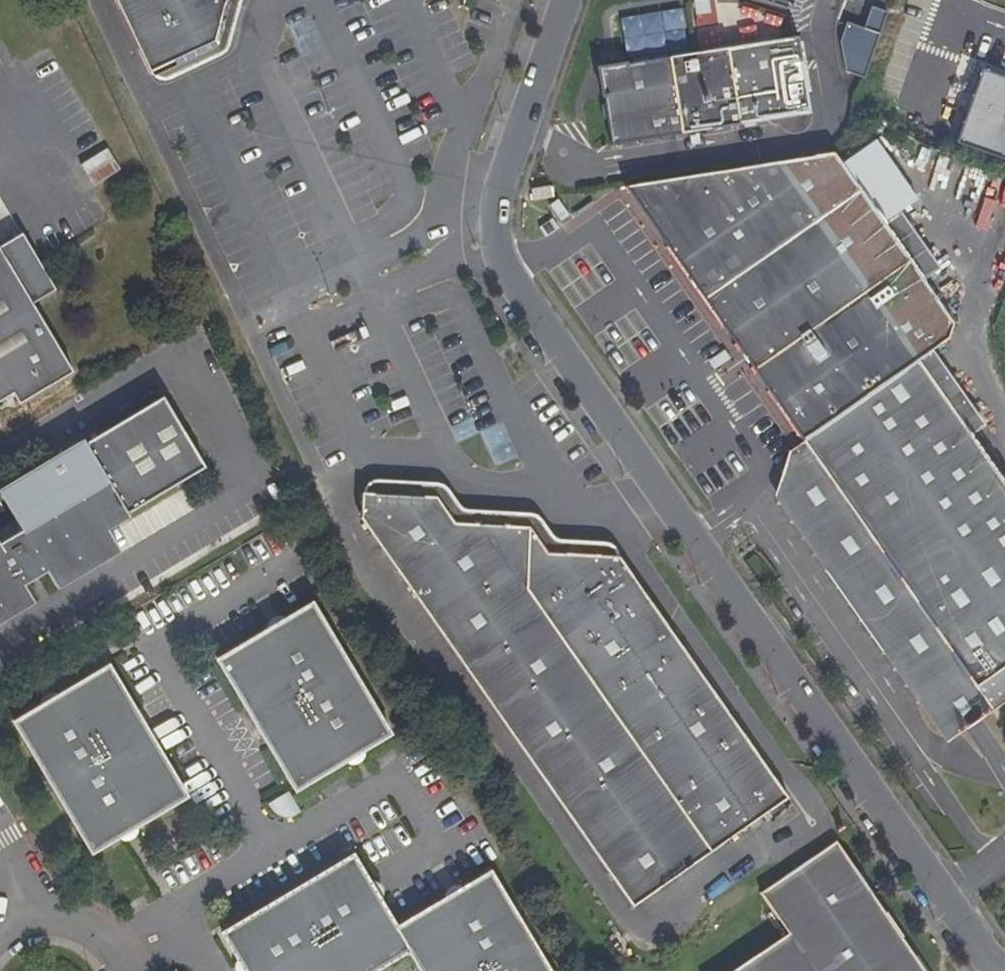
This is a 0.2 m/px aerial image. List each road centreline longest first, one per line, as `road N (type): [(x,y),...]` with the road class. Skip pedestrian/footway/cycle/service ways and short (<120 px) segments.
road 1 (unclassified): [(990,970),(500,258),(500,191),(567,0)]

